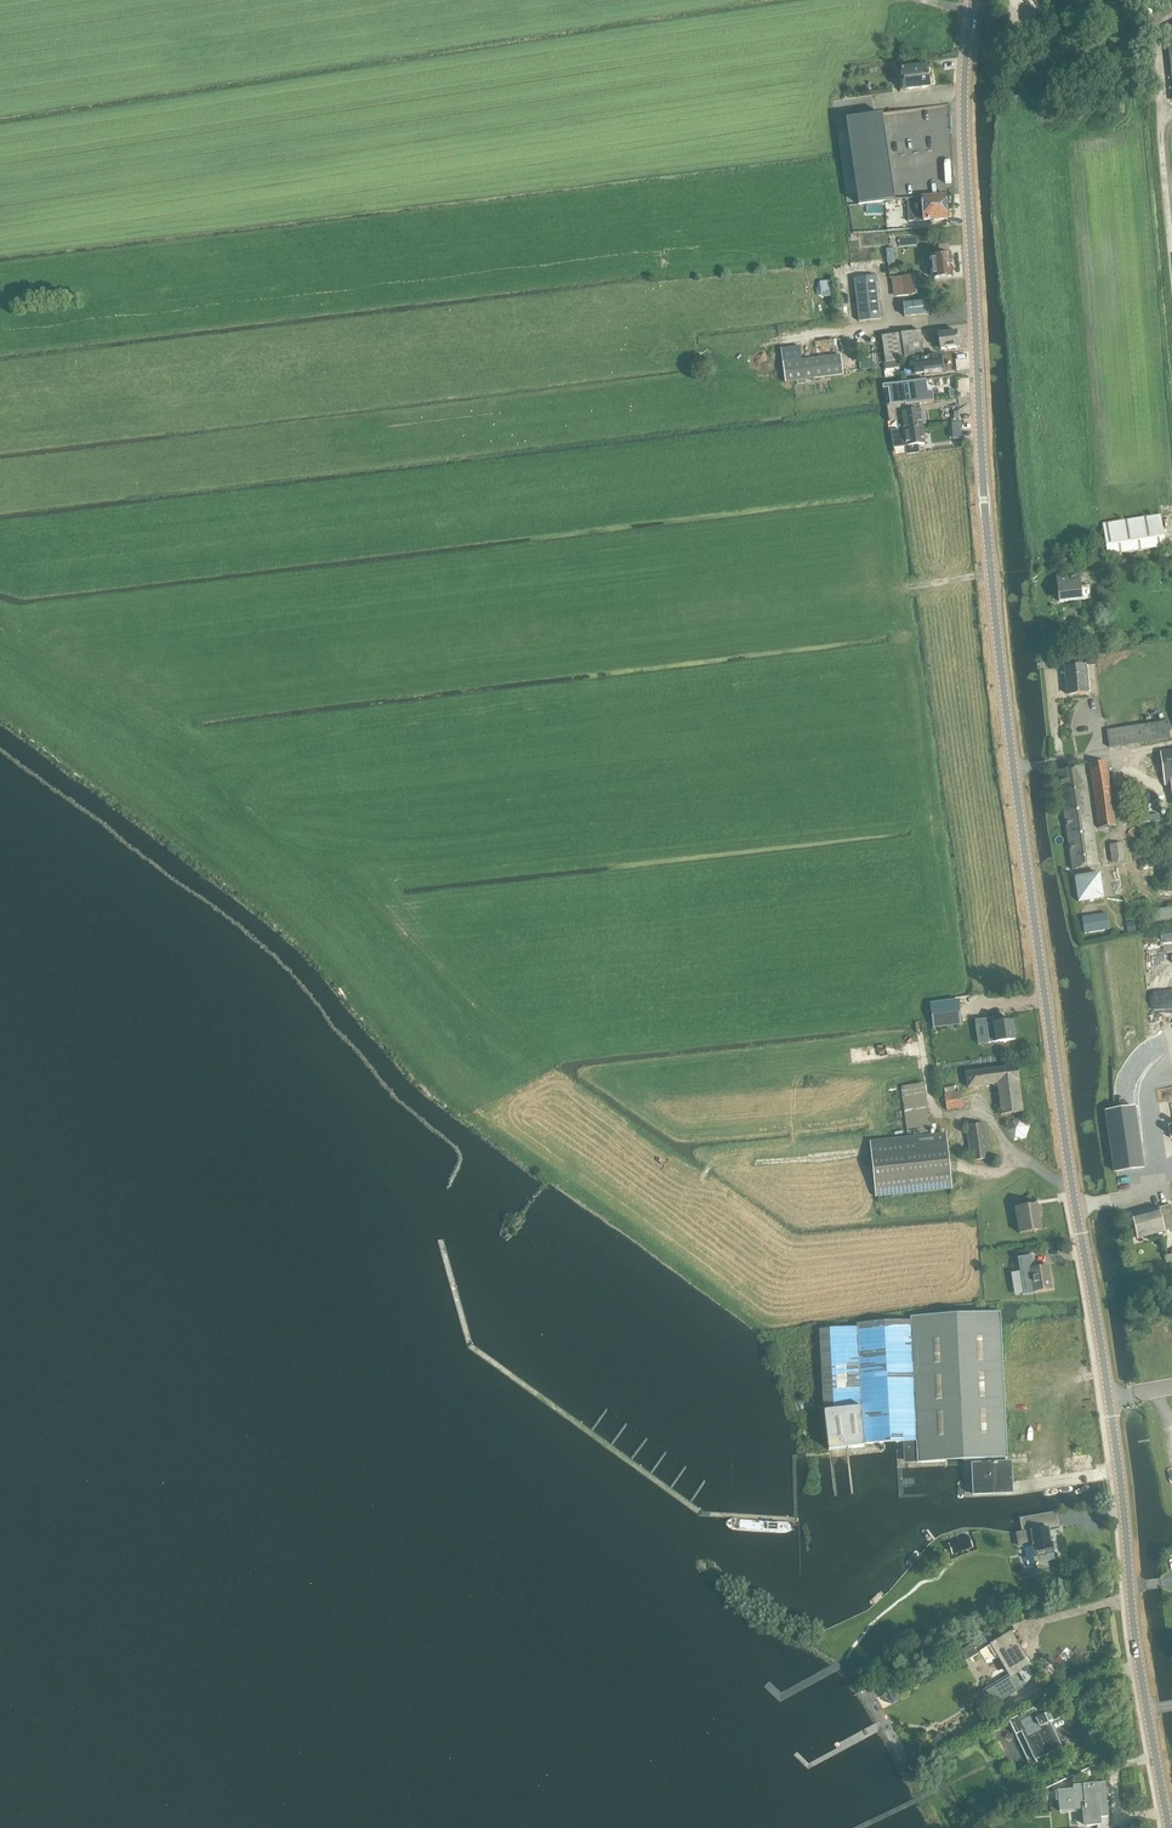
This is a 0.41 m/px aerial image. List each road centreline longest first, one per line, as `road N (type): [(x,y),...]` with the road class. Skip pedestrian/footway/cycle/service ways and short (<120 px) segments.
road 1 (tertiary): [(1168,1827),(1061,1113),(991,574),(964,113),(974,0)]
road 2 (track): [(919,1020),(914,986),(943,936),(899,589),(991,574)]
road 3 (track): [(1171,262),(1161,27),(1171,20)]

